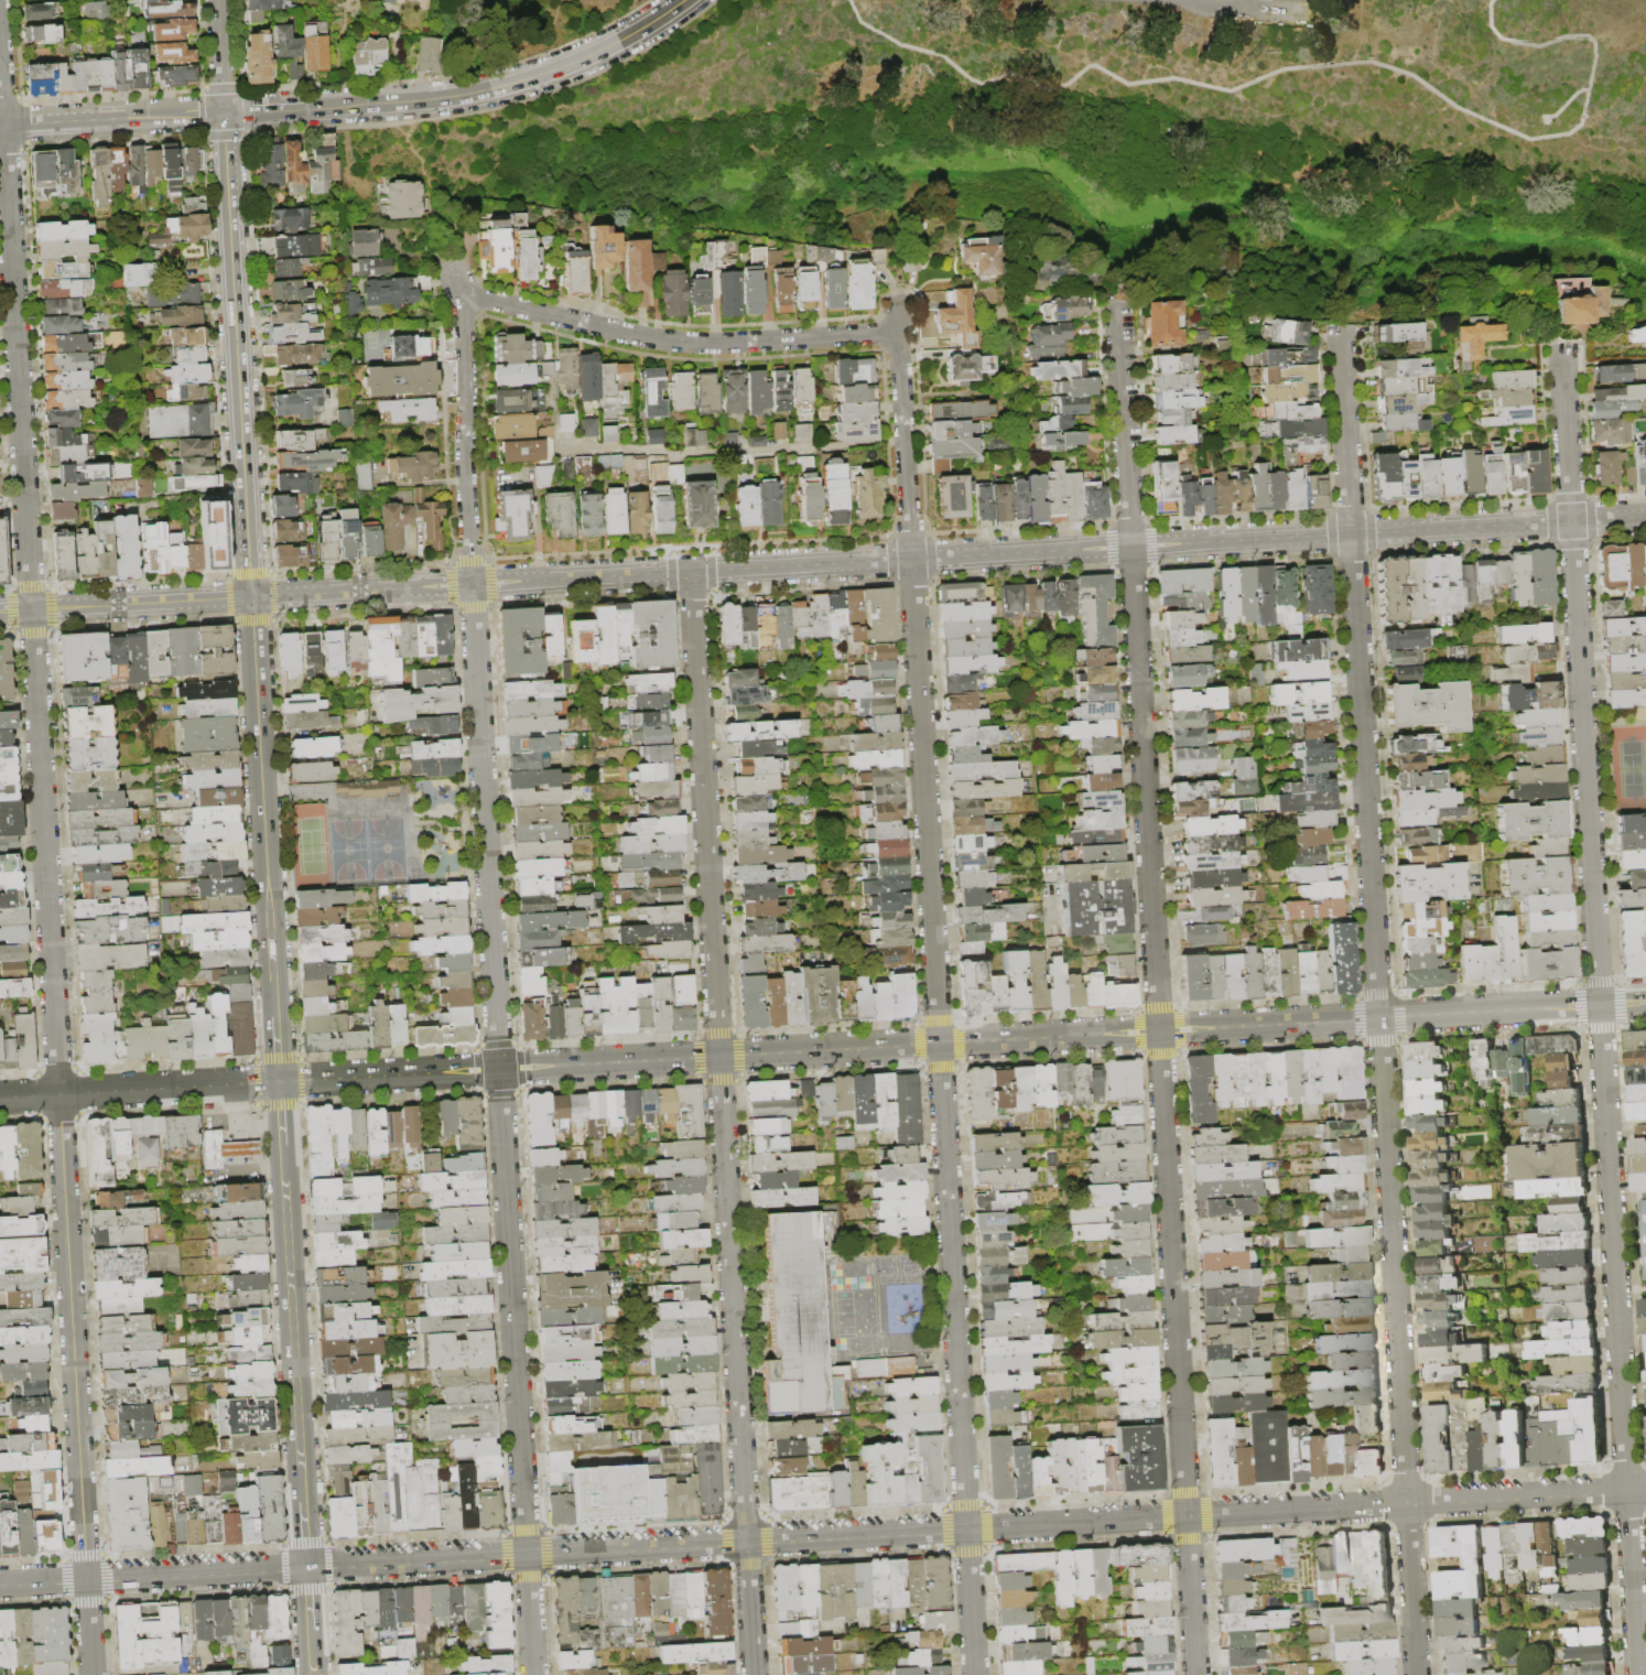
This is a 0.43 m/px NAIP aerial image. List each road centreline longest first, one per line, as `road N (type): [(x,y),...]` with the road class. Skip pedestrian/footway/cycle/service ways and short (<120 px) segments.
road 1 (tertiary): [(1645,1002),(0,1097)]
road 2 (residential): [(1645,1490),(0,1584)]
road 3 (residential): [(0,64),(92,1674)]
road 4 (residential): [(1116,301),(1195,1674)]
road 5 (residential): [(901,310),(896,335),(975,1674)]
road 6 (residential): [(1340,325),(1417,1674)]
road 7 (residential): [(1560,344),(1637,1674)]
road 8 (residential): [(466,403),(534,1674)]
road 9 (residential): [(691,572),(754,1674)]
road 10 (tertiary): [(1645,517),(691,572)]
road 11 (secondary): [(224,112),(251,597)]
road 12 (secondary): [(251,597),(279,1081)]
road 13 (residential): [(896,335),(682,342),(459,296)]
road 14 (tertiary): [(691,572),(251,597)]
road 15 (secondary): [(684,0),(594,54),(516,83),(461,96),(323,107)]
road 16 (secondary): [(282,1146),(302,1496)]
road 17 (tertiary): [(251,597),(0,611)]
road 18 (tertiary): [(224,112),(0,126)]

